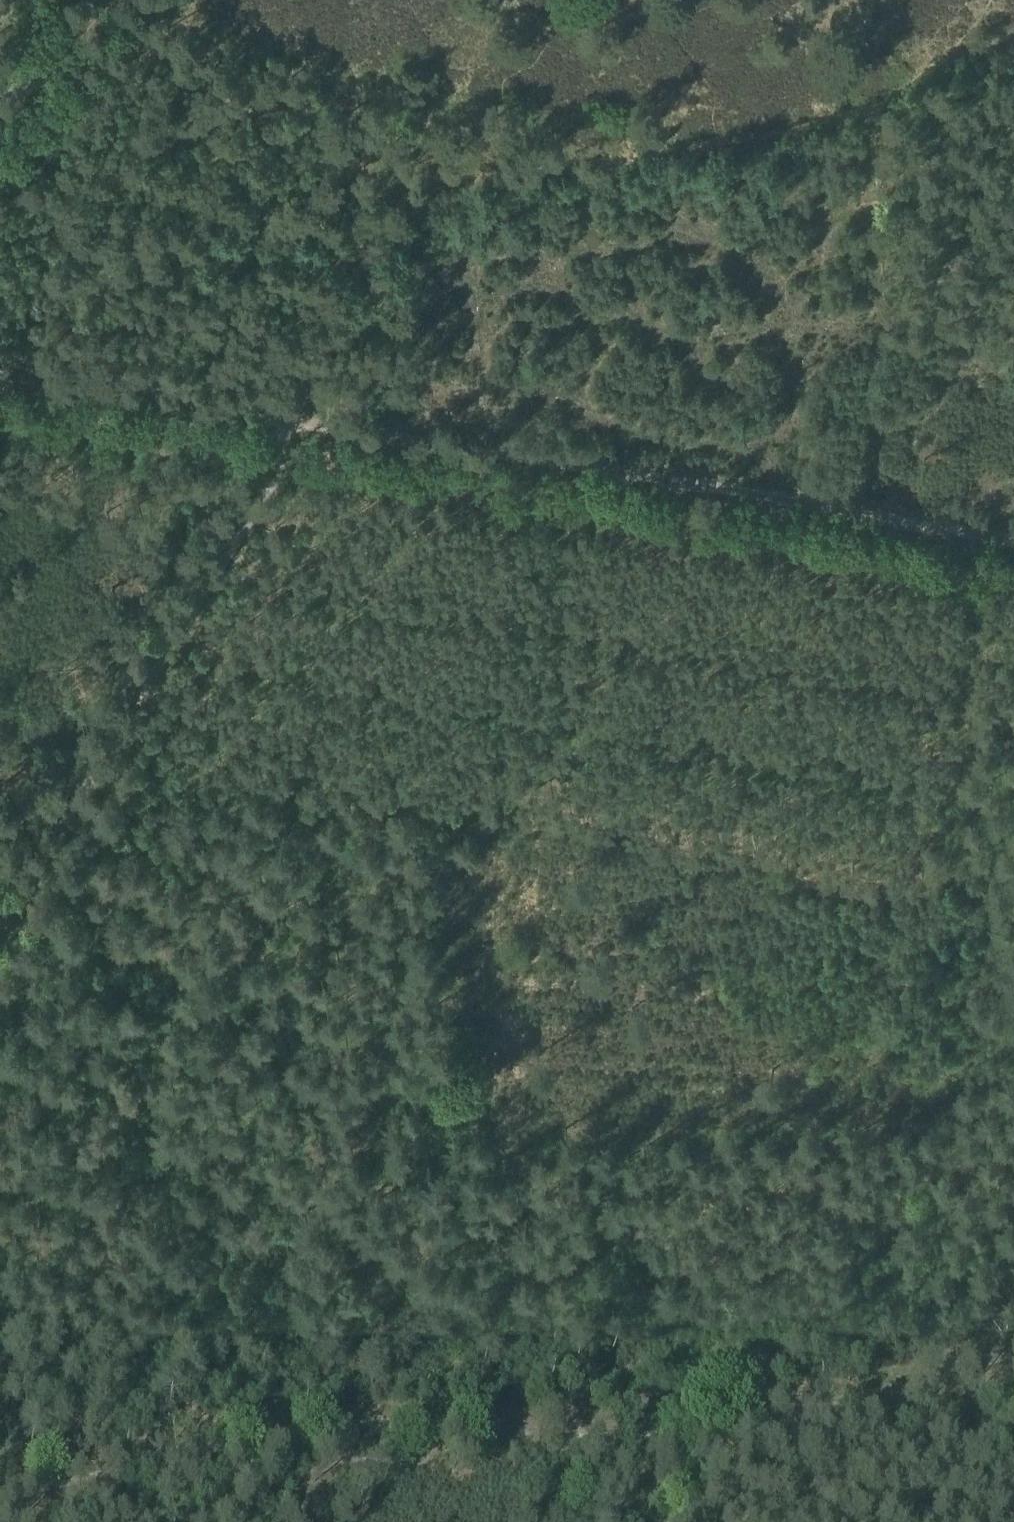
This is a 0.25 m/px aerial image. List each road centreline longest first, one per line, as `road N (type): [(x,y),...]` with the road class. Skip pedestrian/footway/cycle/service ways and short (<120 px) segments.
road 1 (track): [(1013,536),(282,416)]
road 2 (track): [(1013,1351),(914,1384),(787,1412),(690,1422),(408,1427)]
road 3 (track): [(0,905),(150,669),(249,495),(282,416)]
road 4 (track): [(0,1487),(83,1481),(285,1428),(408,1427)]
road 5 (track): [(282,416),(0,356)]
road 6 (unclassified): [(0,102),(100,0)]

